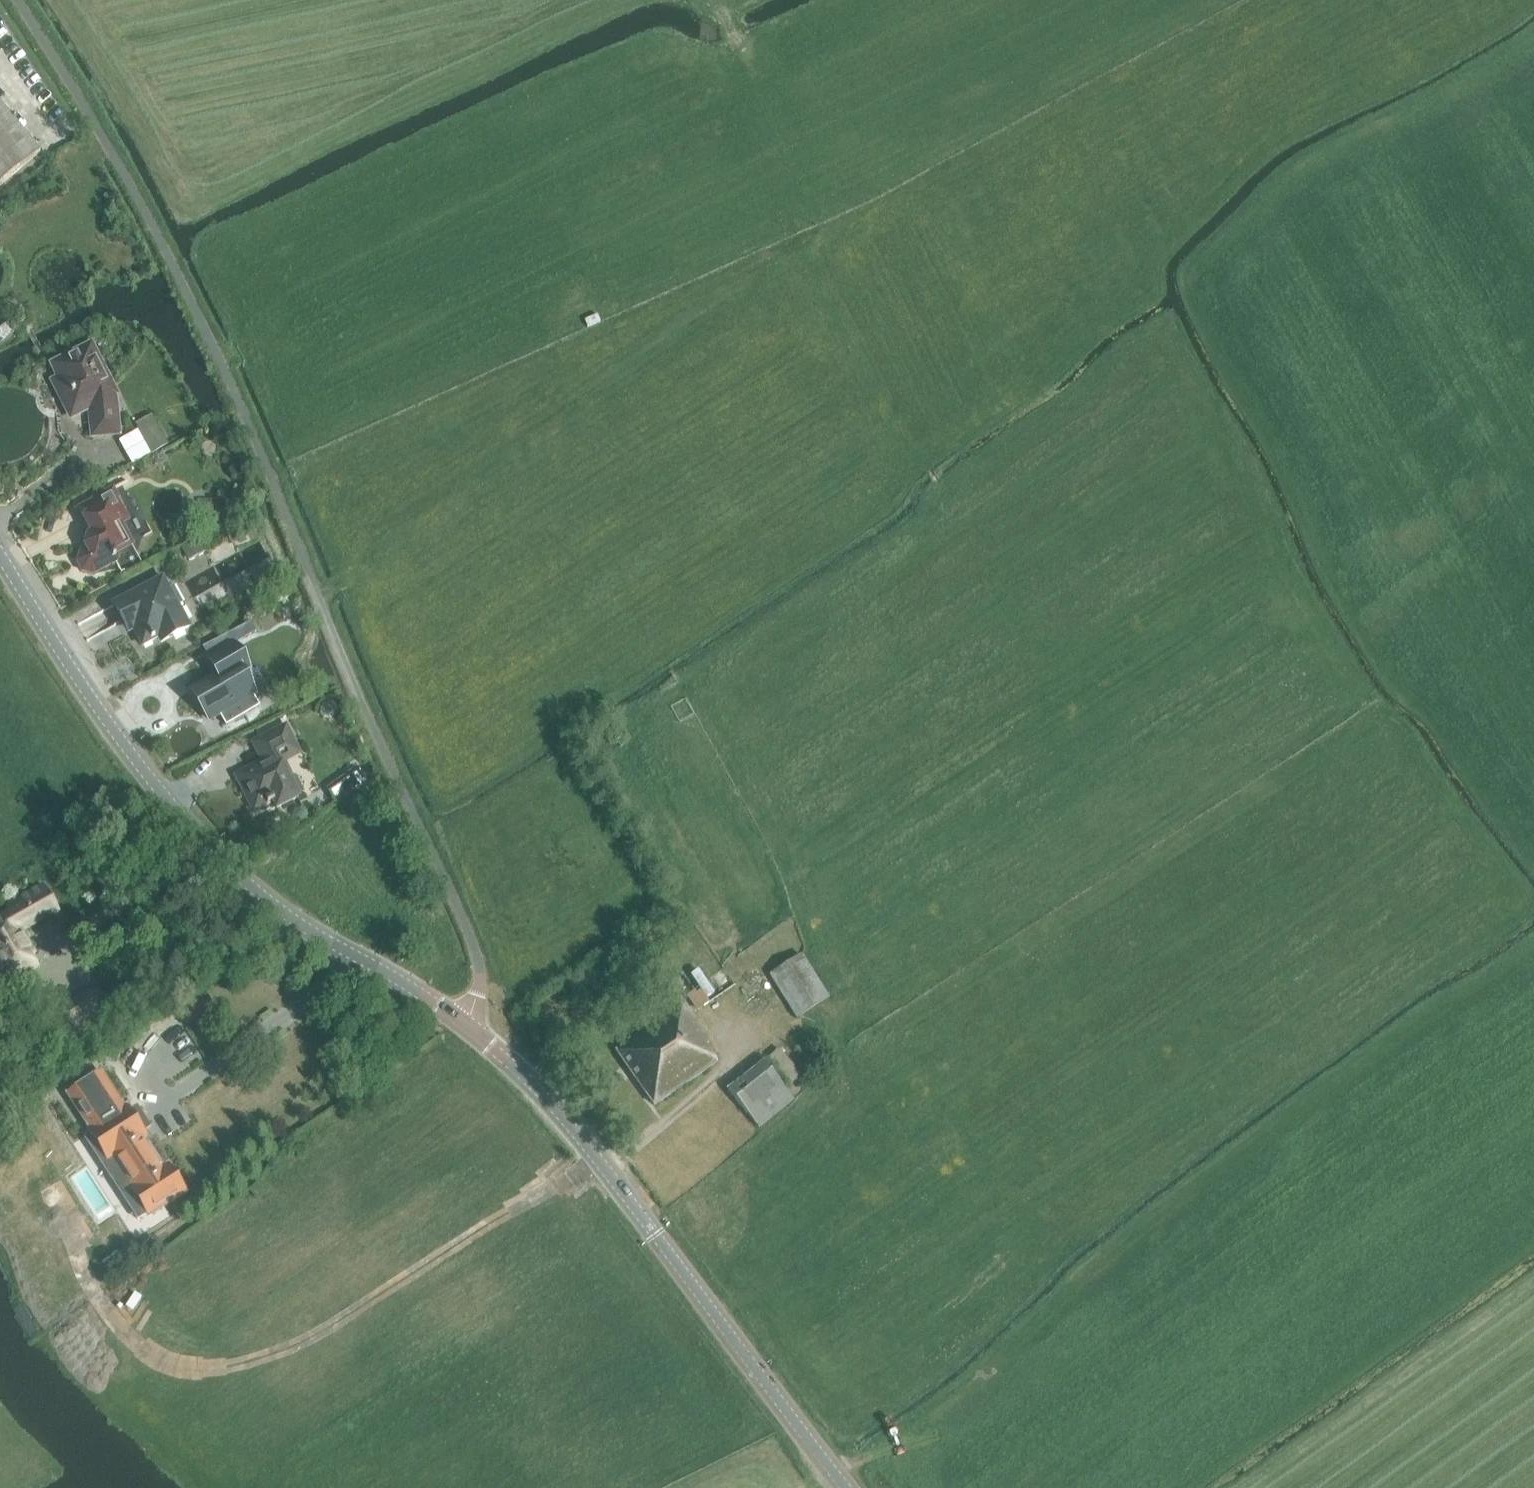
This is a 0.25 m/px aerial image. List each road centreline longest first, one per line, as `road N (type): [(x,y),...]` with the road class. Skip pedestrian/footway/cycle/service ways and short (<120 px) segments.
road 1 (tertiary): [(848,1487),(547,1099),(469,1026),(284,911),(202,840),(103,713),(0,556)]
road 2 (track): [(1533,1282),(1250,1487)]

